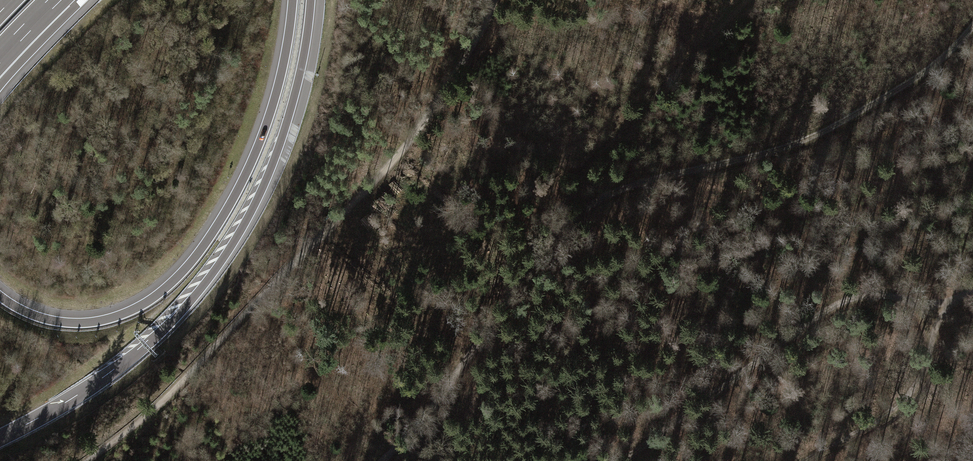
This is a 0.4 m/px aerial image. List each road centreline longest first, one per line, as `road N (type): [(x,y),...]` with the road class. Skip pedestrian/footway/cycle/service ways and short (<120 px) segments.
road 1 (track): [(497,0),(398,155),(147,419),(91,460)]
road 2 (motorway): [(0,438),(140,351),(217,267),(280,144),(311,0)]
road 3 (motorway): [(293,0),(261,140),(227,210),(178,277),(137,307),(87,323),(41,318),(0,296)]
road 4 (track): [(972,27),(932,69),(796,145),(623,189),(559,219)]
road 5 (track): [(931,321),(896,297),(857,295),(796,326),(620,460)]
road 6 (track): [(559,219),(381,460)]
road 7 (track): [(749,0),(590,168),(559,219)]
road 8 (track): [(931,321),(932,347),(914,387),(885,417),(808,460)]

